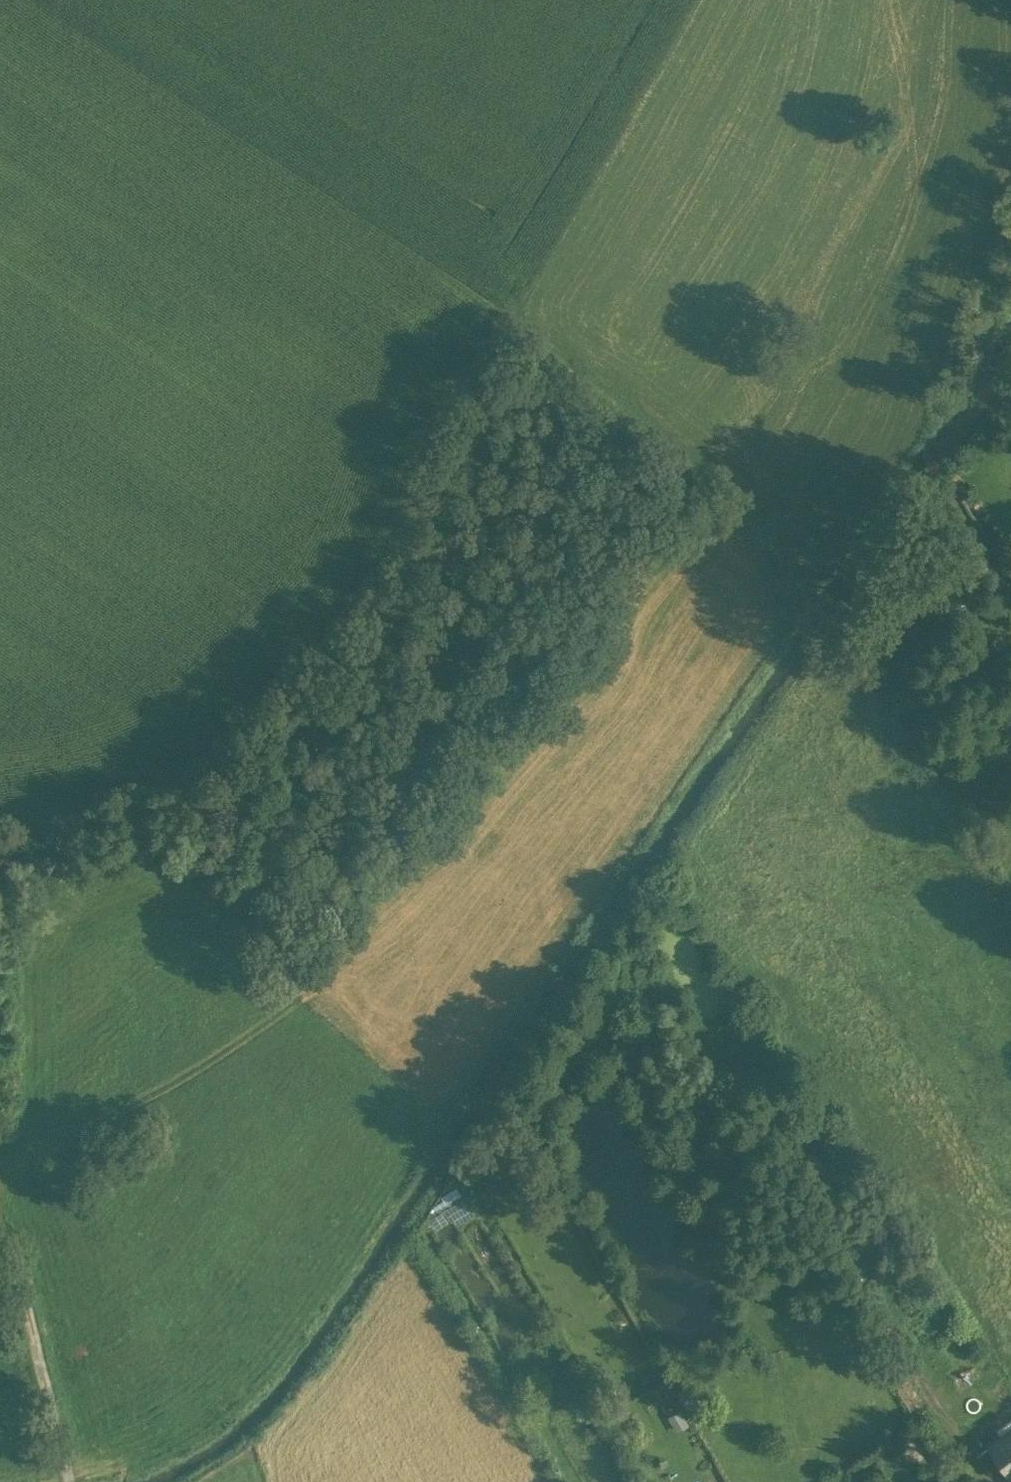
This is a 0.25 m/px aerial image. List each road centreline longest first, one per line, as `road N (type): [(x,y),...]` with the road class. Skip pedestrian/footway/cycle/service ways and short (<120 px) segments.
road 1 (track): [(0,1228),(72,1481)]

